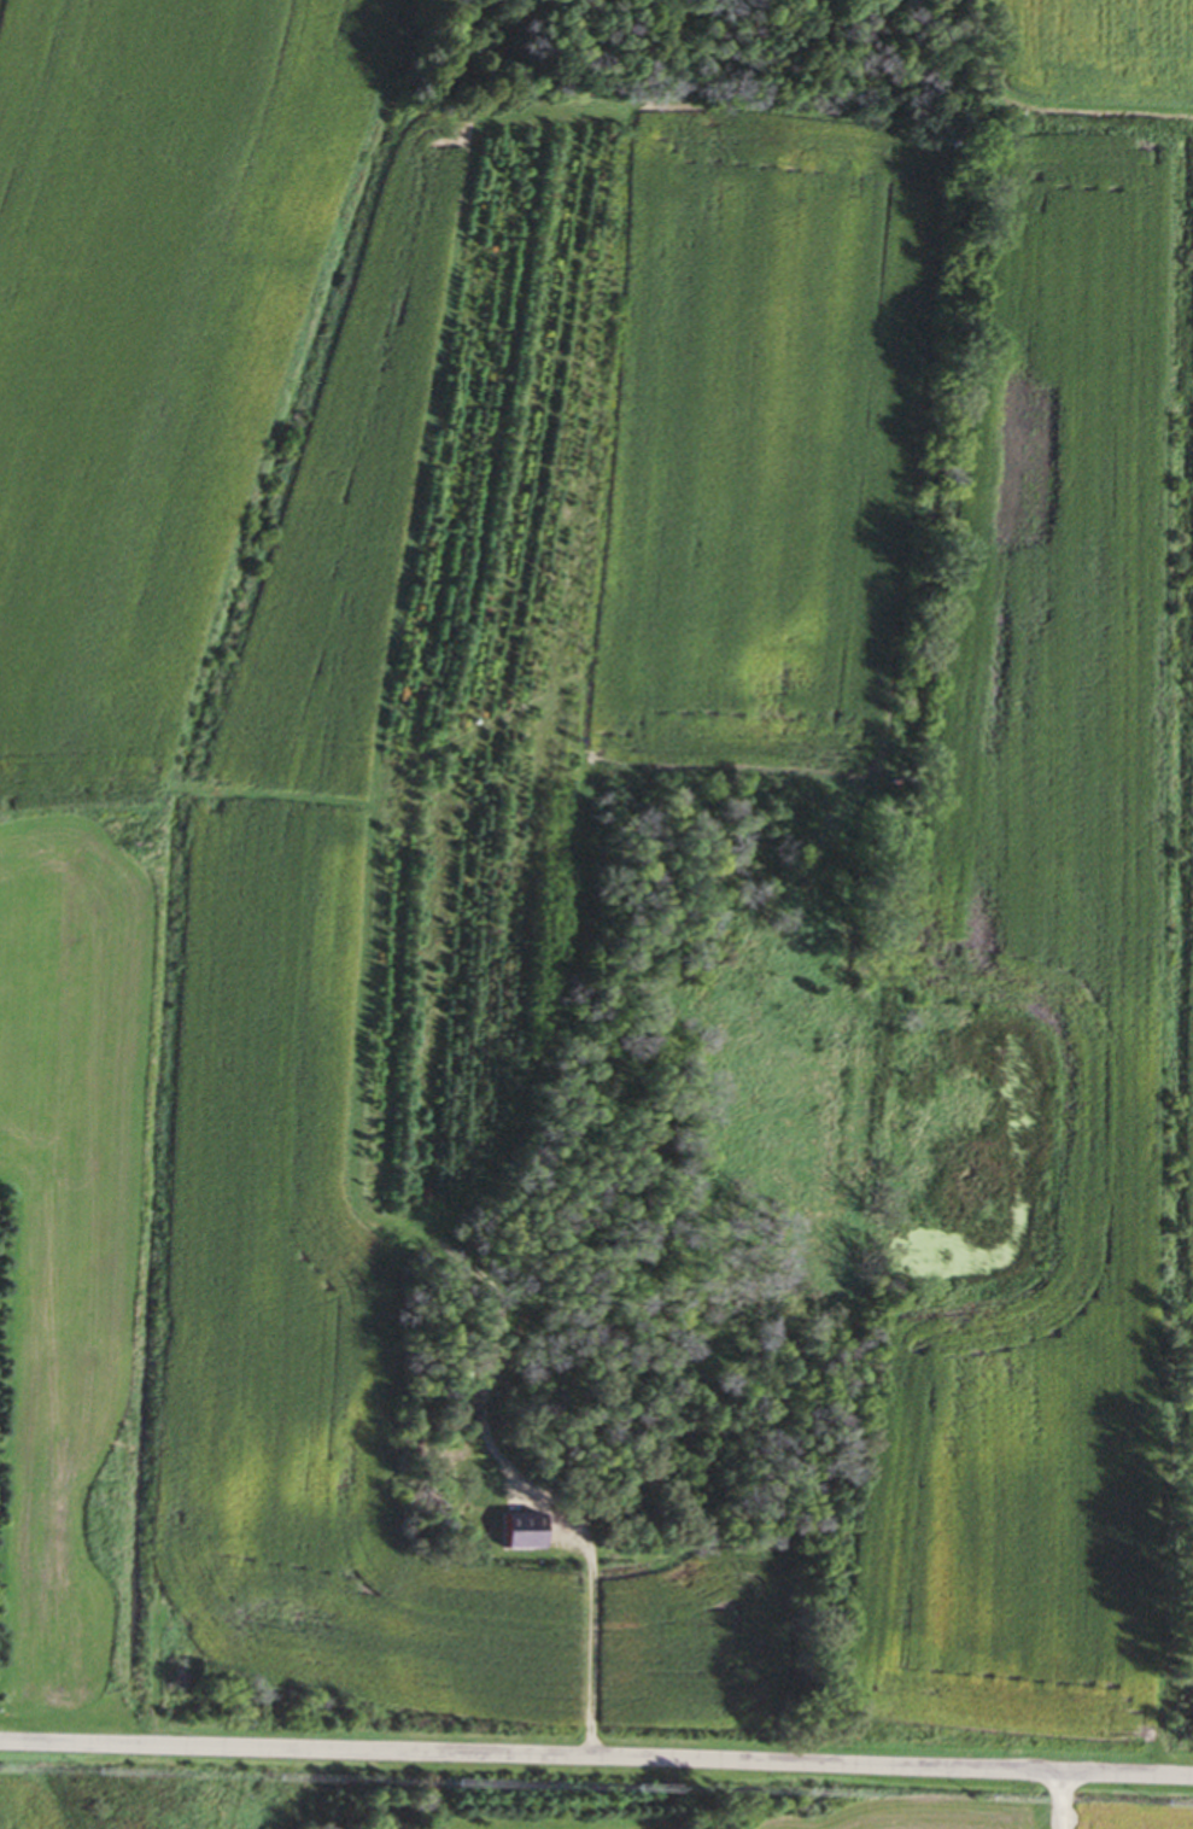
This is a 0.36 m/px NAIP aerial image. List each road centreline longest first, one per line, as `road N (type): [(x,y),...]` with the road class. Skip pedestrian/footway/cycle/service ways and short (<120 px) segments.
road 1 (residential): [(1192,1777),(0,1743)]

